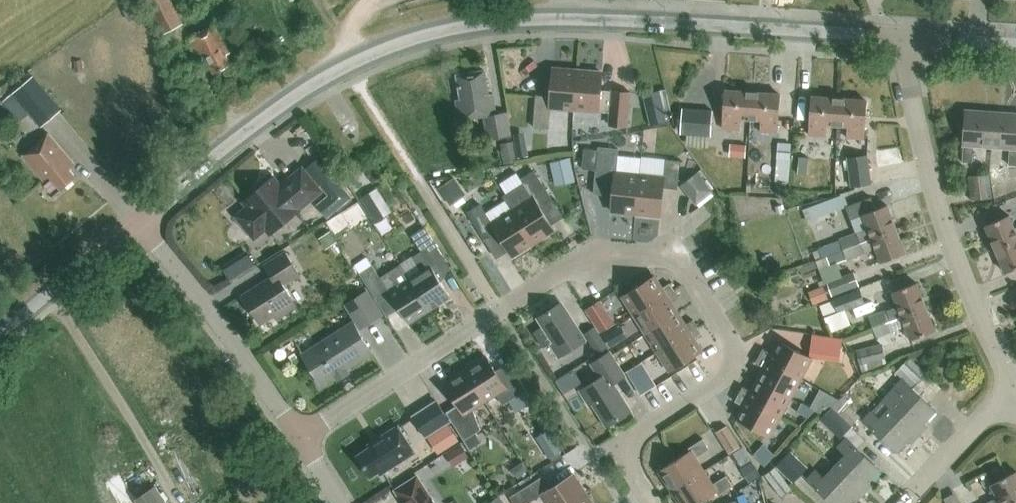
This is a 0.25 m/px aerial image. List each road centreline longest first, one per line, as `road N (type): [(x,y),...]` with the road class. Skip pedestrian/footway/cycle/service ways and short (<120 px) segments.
road 1 (tertiary): [(138,218),(304,91),(381,49),(468,26),(570,18),(903,39)]
road 2 (unclassified): [(646,502),(616,450),(725,382),(694,293),(651,258),(596,250),(299,437)]
road 3 (residential): [(1013,396),(936,196),(902,74),(903,39)]
road 4 (unclassified): [(299,437),(138,218)]
road 5 (track): [(51,291),(180,502)]
road 6 (tertiary): [(0,333),(138,218)]
road 7 (unclassified): [(901,502),(1013,396)]

